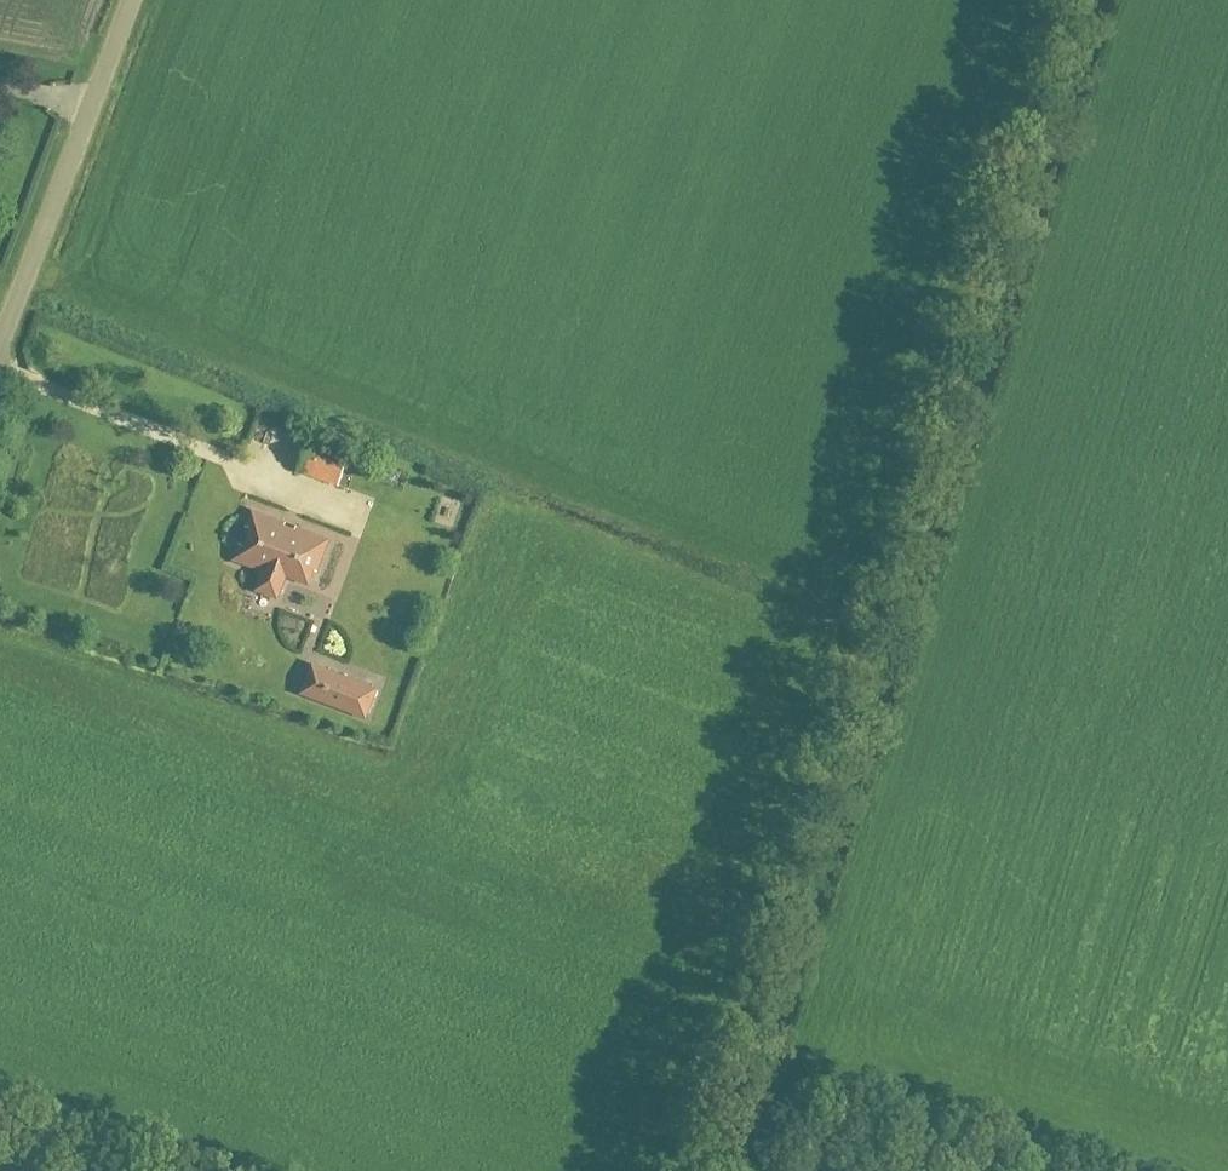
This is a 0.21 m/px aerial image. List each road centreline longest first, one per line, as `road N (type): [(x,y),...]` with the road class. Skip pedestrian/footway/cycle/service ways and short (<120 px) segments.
road 1 (unclassified): [(0,344),(132,0)]

